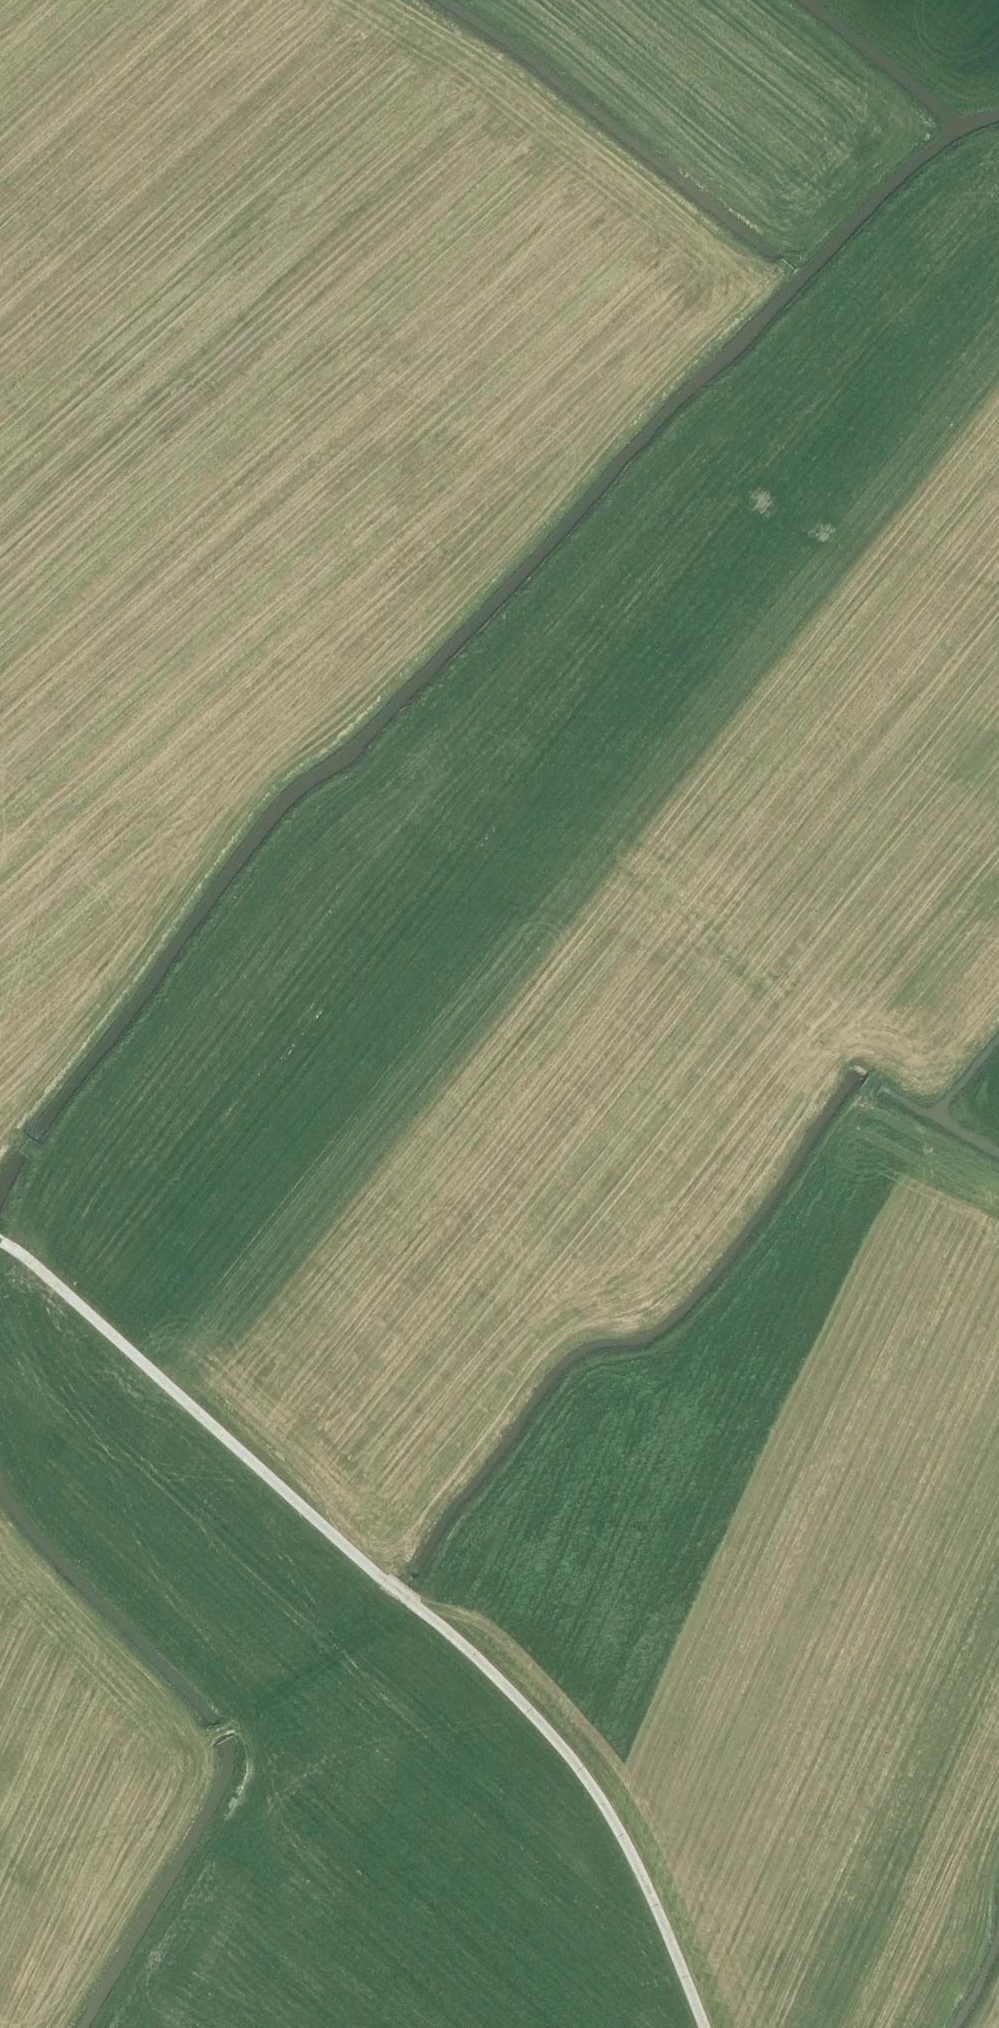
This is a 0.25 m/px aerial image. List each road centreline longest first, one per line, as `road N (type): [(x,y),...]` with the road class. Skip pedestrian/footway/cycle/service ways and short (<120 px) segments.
road 1 (track): [(706,2027),(635,1860),(569,1754),(473,1653),(0,1240)]

